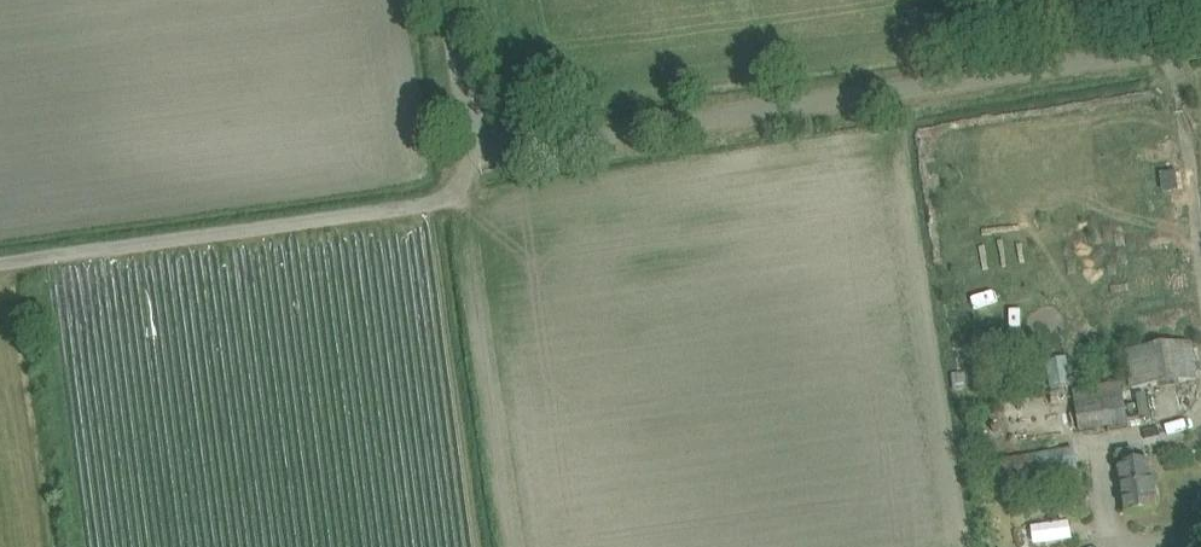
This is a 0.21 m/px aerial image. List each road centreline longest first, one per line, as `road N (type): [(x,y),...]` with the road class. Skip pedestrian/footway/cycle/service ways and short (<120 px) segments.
road 1 (unclassified): [(1200,32),(542,127),(508,127),(485,116)]
road 2 (unclassified): [(0,251),(454,196),(485,116)]
road 3 (unclassified): [(485,116),(451,0)]

